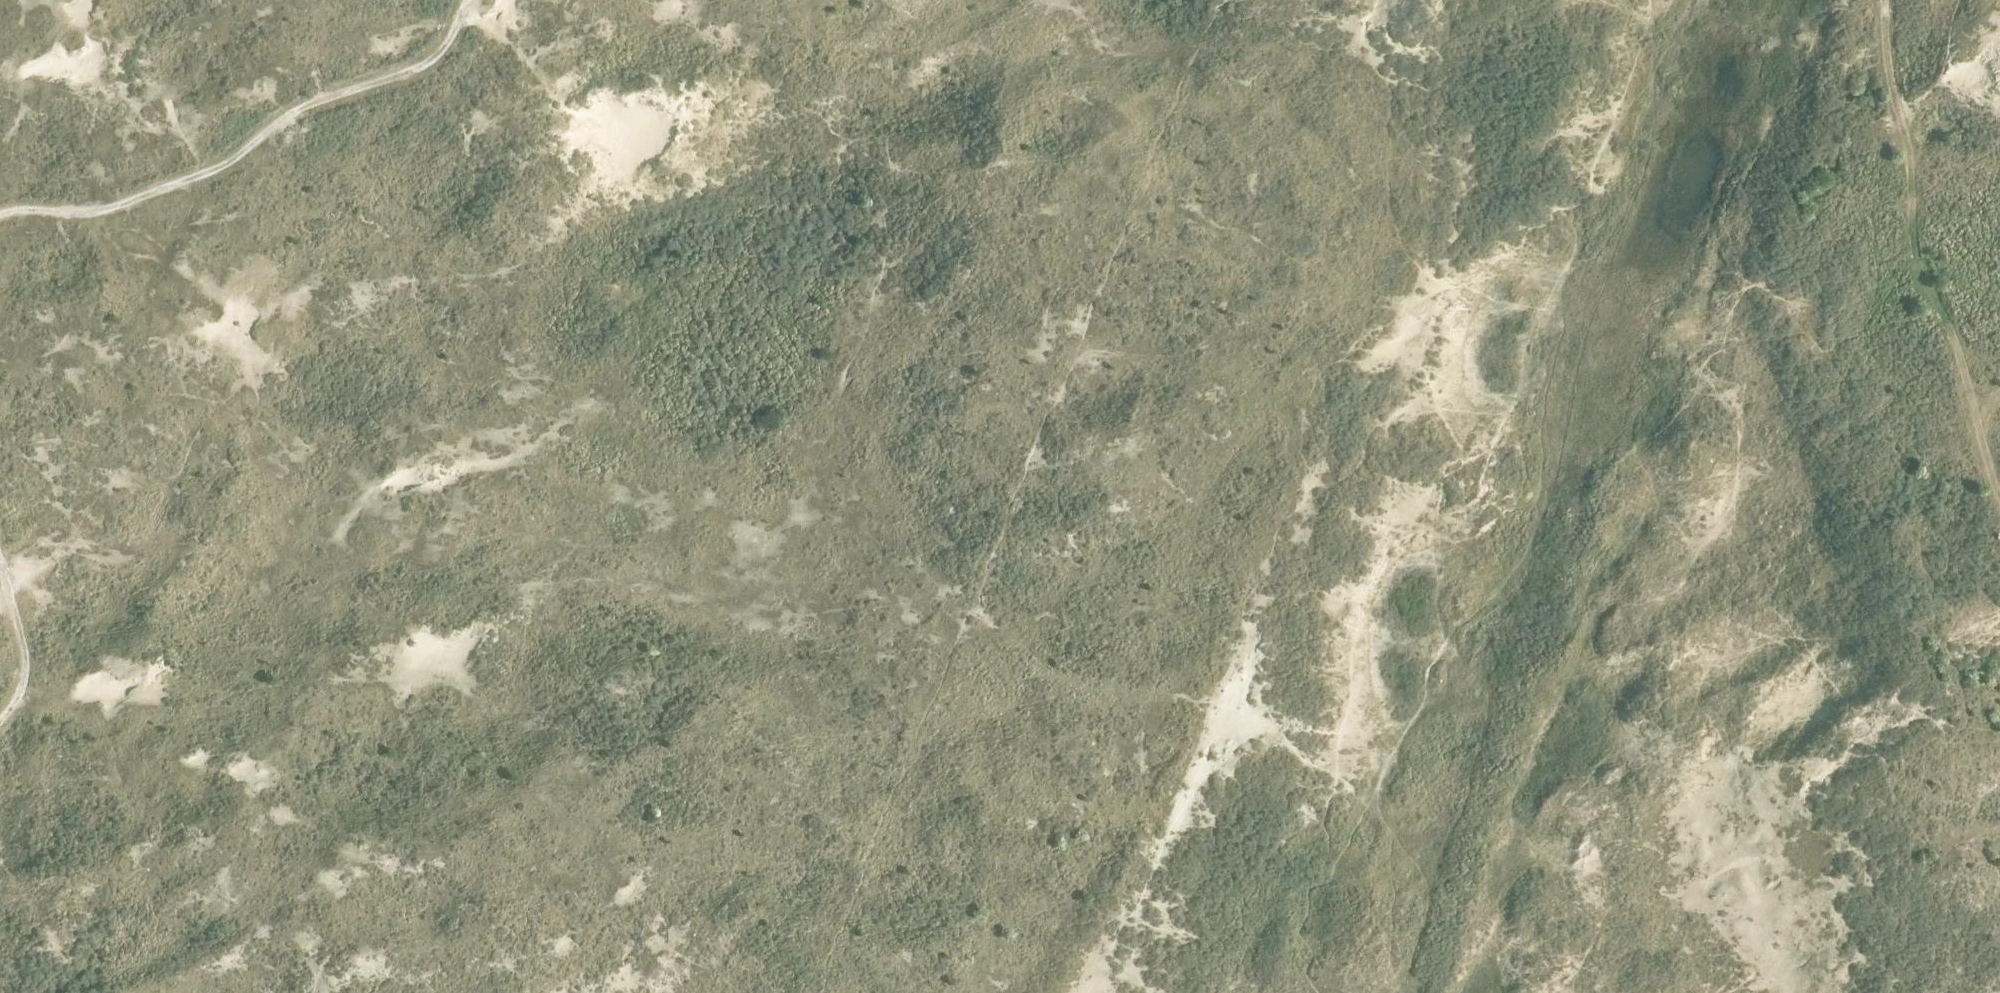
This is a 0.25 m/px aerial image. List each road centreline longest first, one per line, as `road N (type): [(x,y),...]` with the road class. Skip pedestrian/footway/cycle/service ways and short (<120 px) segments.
road 1 (track): [(0,213),(90,213),(207,173),(297,110),(425,65),(451,36),(466,0)]
road 2 (track): [(1999,497),(1915,234),(1886,0)]
road 3 (track): [(0,720),(26,673),(0,560)]

